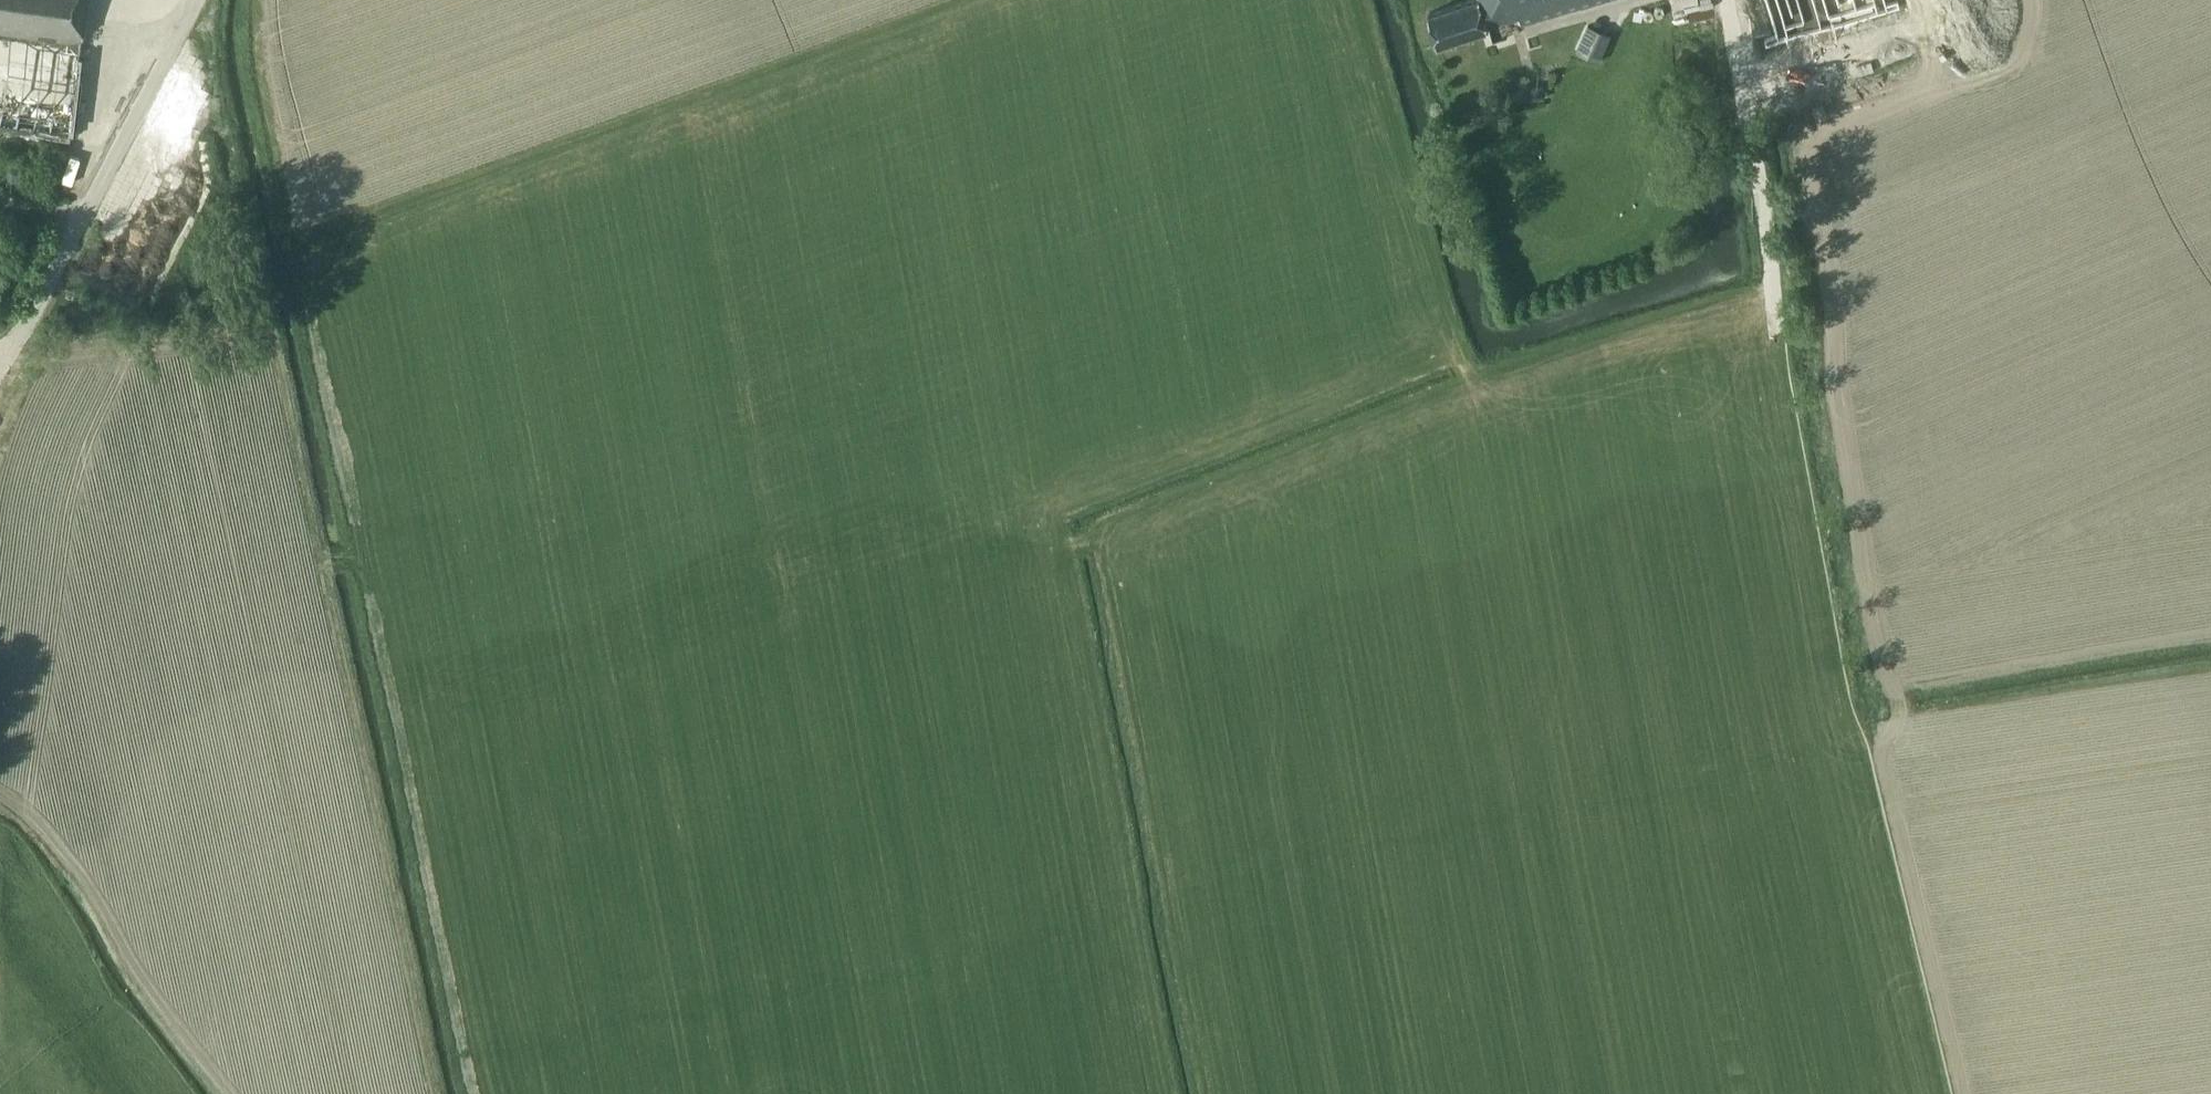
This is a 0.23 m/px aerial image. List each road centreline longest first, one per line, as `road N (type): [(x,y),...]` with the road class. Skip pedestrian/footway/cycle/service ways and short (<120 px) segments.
road 1 (unclassified): [(195,0),(11,355)]

